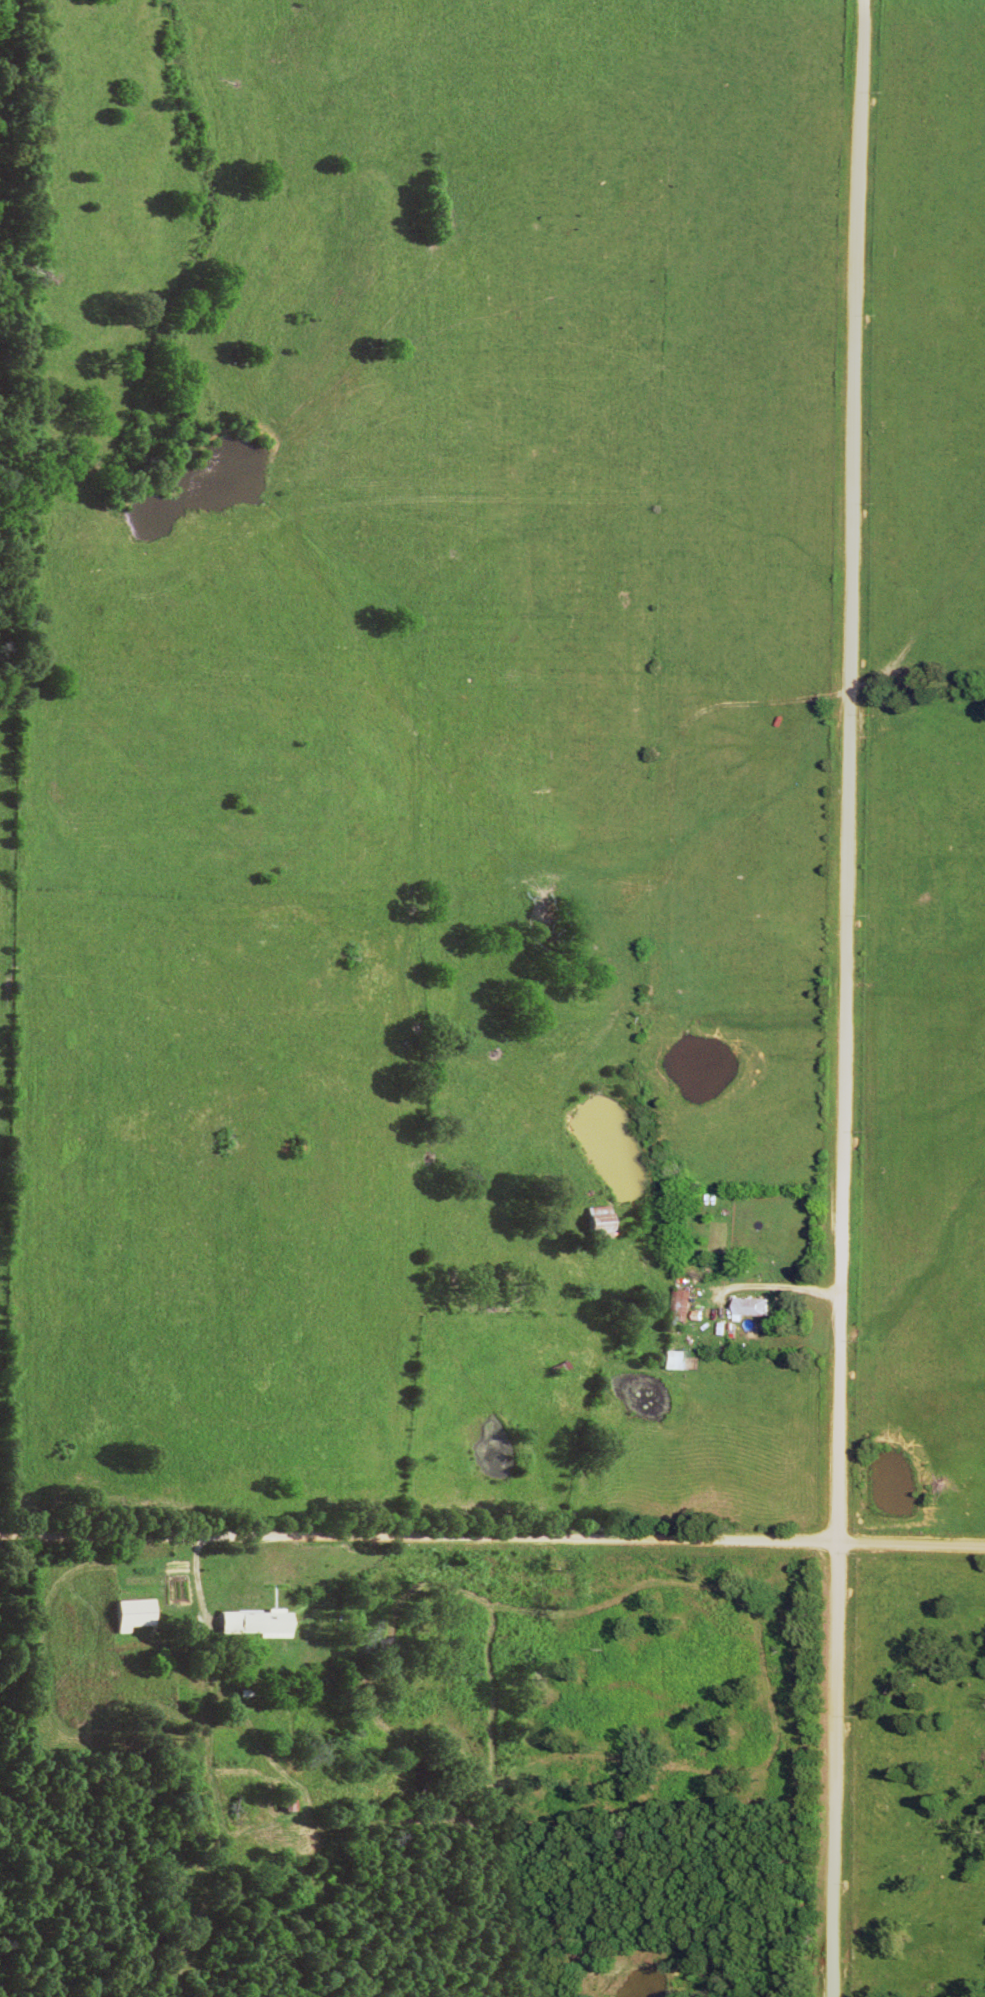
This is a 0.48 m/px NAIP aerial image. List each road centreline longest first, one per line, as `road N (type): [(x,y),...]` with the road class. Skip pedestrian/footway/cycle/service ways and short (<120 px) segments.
road 1 (residential): [(830,1996),(861,0)]
road 2 (residential): [(984,1550),(737,1540),(0,1535)]

